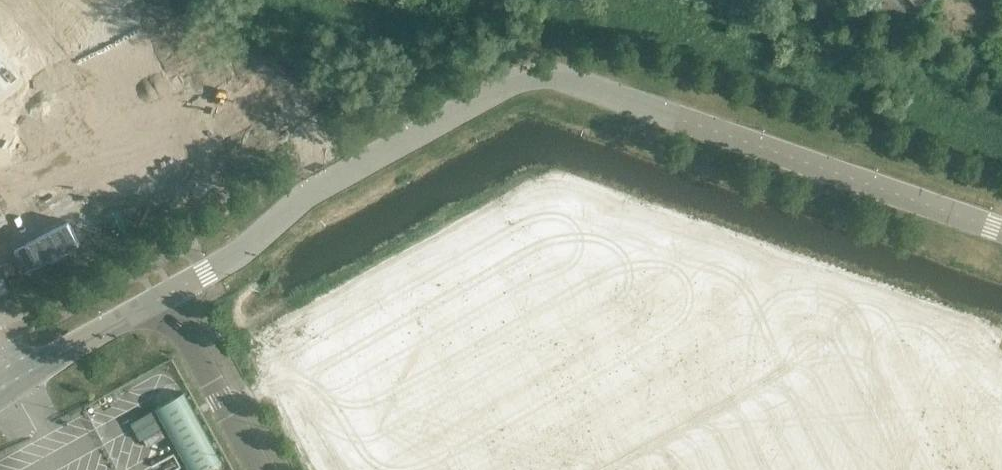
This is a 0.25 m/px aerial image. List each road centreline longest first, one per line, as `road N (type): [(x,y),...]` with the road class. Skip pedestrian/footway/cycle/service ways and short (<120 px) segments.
road 1 (unclassified): [(1001,230),(669,113),(608,102),(540,107),(466,132),(166,296)]
road 2 (unclassified): [(166,296),(261,469)]
road 3 (unclassified): [(166,296),(7,385)]

